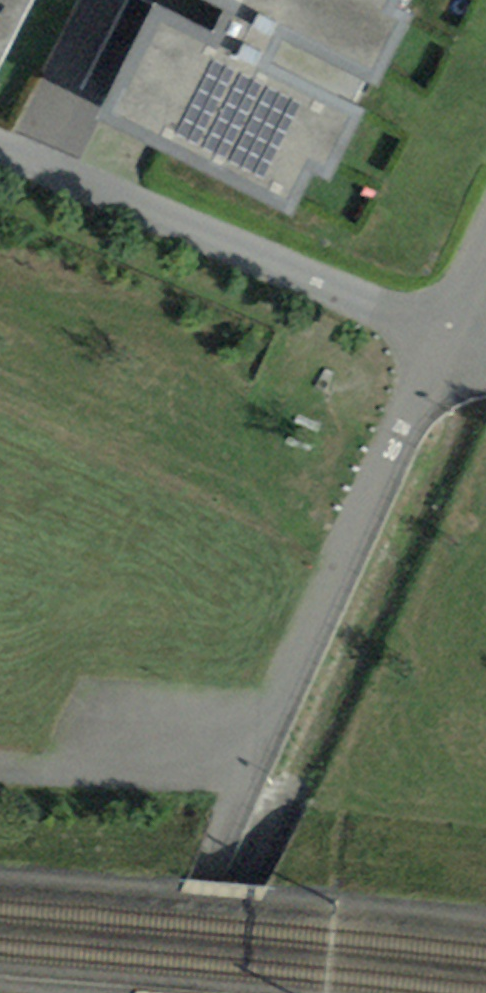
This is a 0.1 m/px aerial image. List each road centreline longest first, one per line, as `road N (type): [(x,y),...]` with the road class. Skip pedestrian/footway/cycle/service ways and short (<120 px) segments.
road 1 (unclassified): [(244,779),(452,334)]
road 2 (residential): [(0,147),(452,334)]
road 3 (unclassified): [(0,764),(244,779)]
road 4 (unclassified): [(154,992),(244,779)]

